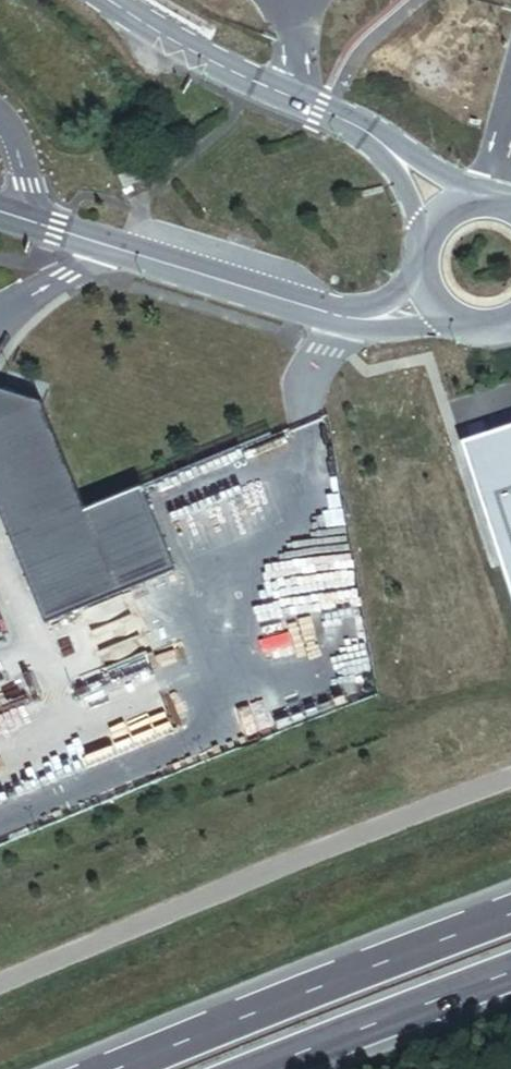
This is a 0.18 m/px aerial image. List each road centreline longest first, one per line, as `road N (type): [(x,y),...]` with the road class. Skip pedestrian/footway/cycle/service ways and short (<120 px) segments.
road 1 (unclassified): [(510,775),(0,983)]
road 2 (trunk): [(510,914),(112,1068)]
road 3 (unclassified): [(363,319),(0,211)]
road 4 (secondary): [(111,0),(375,142)]
road 5 (trunk): [(255,1068),(510,975)]
road 6 (secondary): [(489,214),(375,142)]
road 7 (secondary): [(375,142),(442,250)]

